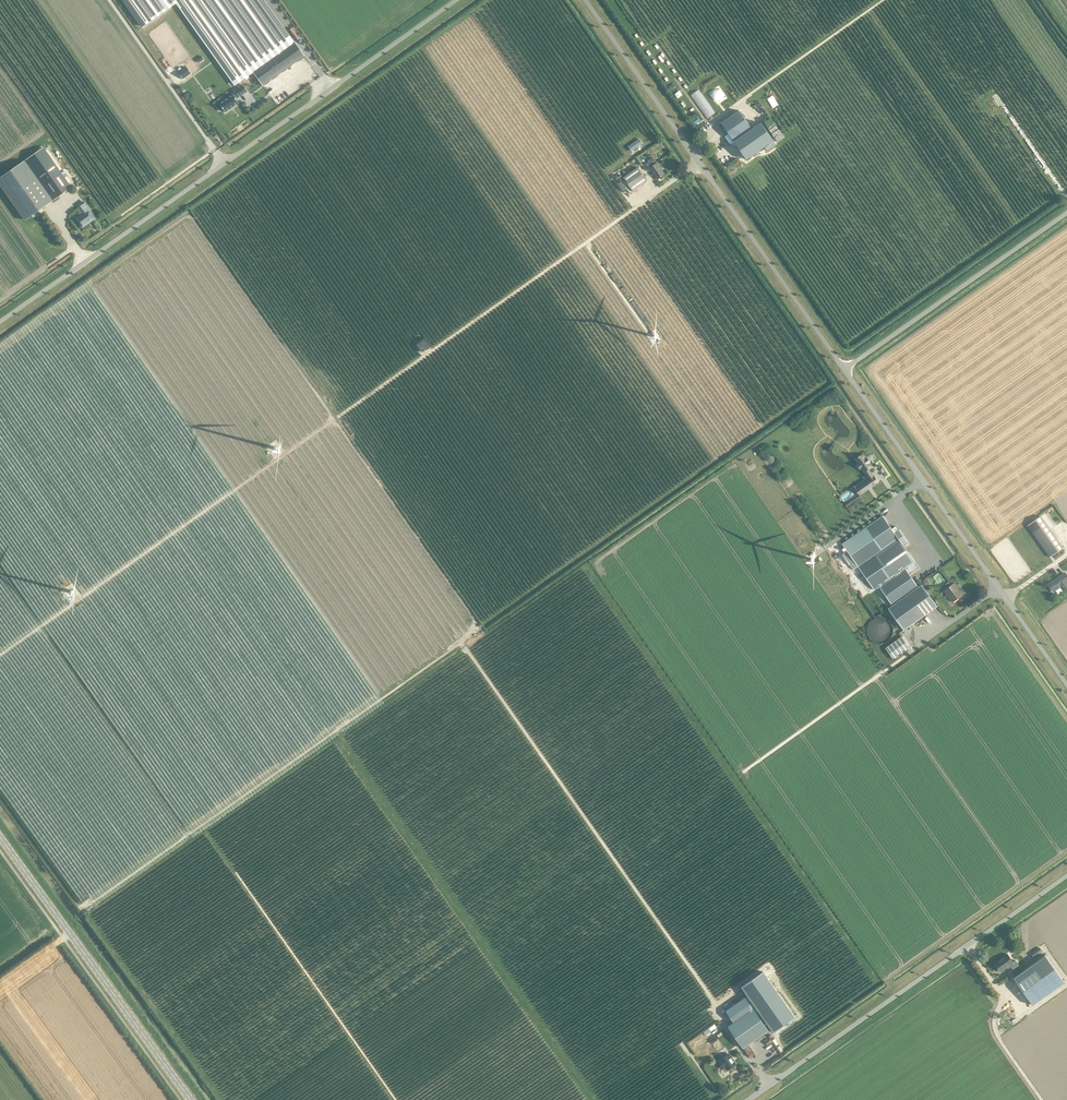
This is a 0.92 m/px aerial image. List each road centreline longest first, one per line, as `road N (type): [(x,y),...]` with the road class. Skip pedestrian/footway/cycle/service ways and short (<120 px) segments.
road 1 (unclassified): [(0,322),(456,0)]
road 2 (unclassified): [(586,0),(844,369)]
road 3 (unclassified): [(746,1099),(1066,875)]
road 4 (unclassified): [(1066,684),(844,369)]
road 5 (secondary): [(191,1099),(0,837)]
road 6 (unclassified): [(844,369),(1066,213)]

